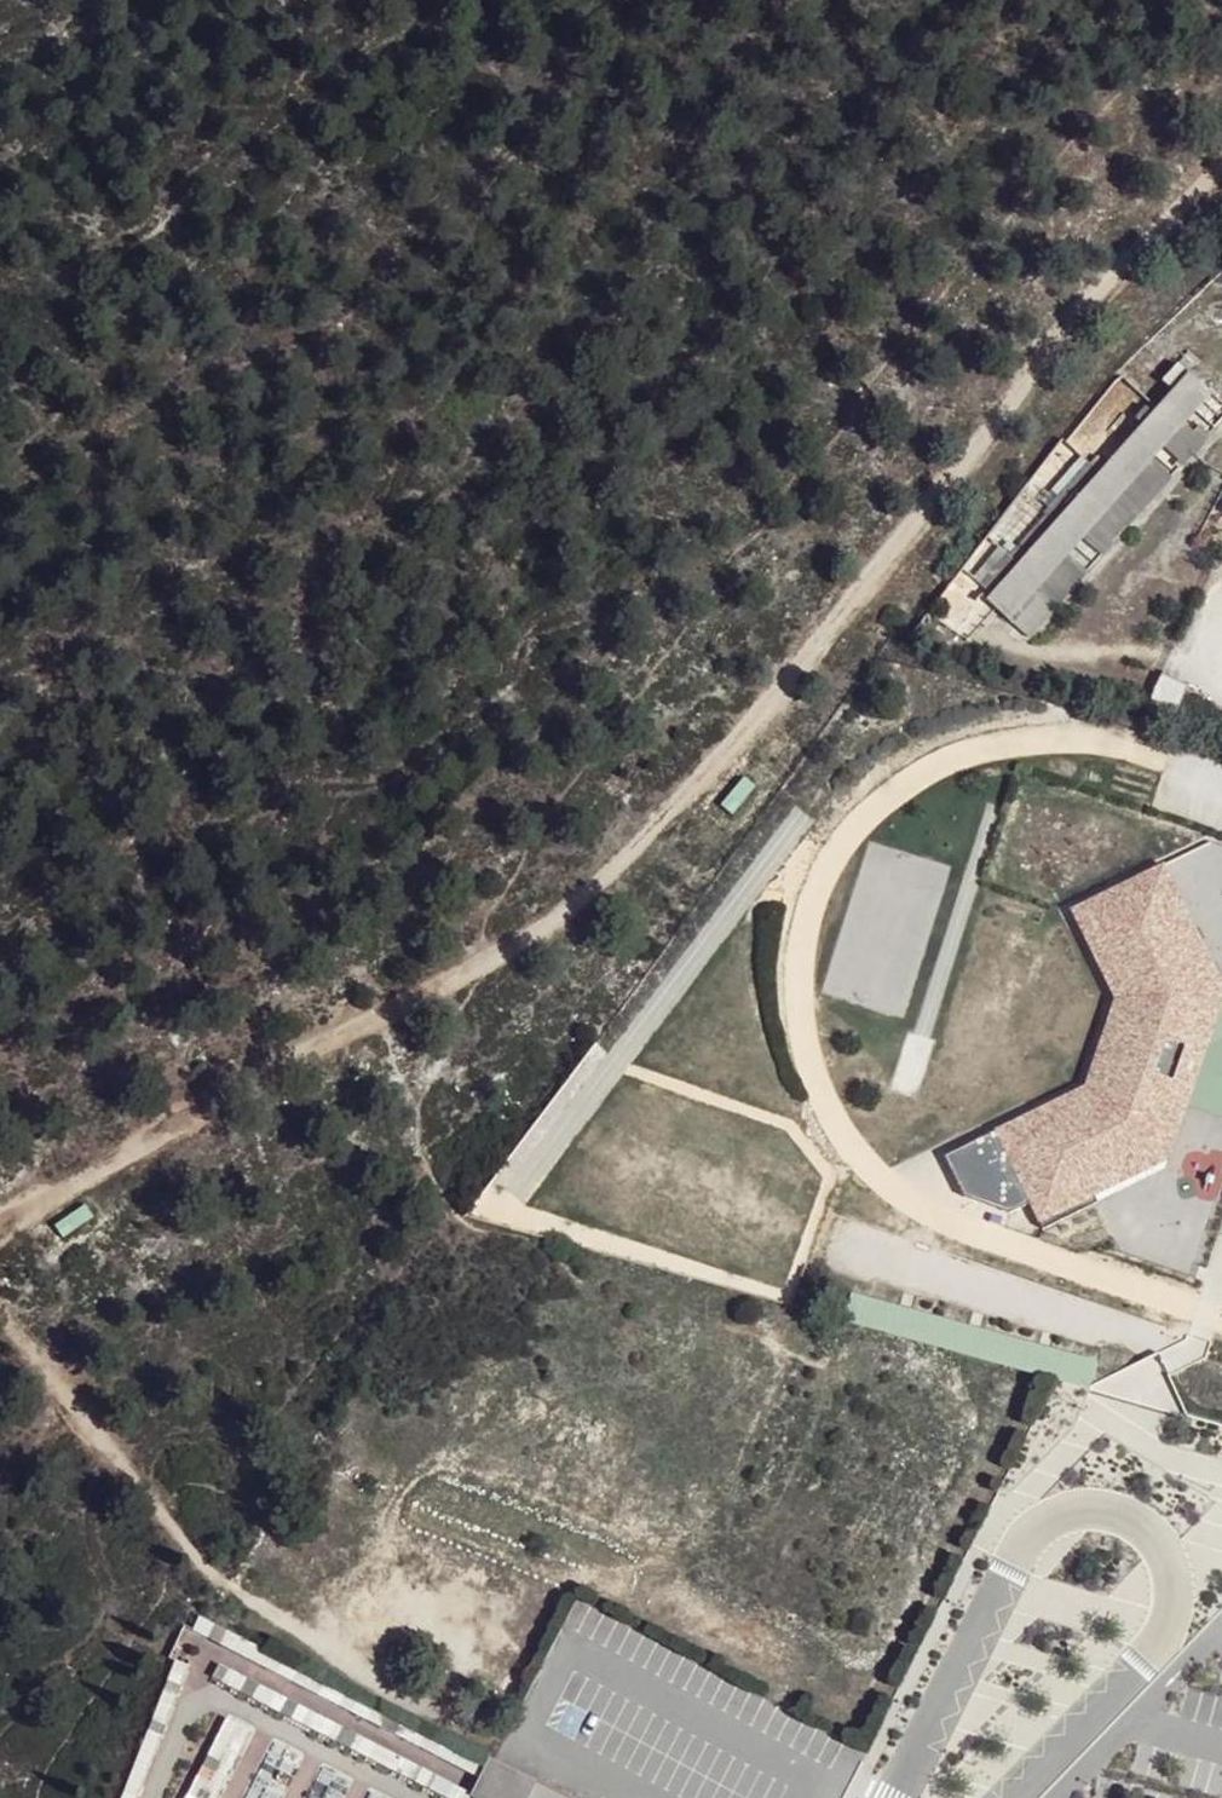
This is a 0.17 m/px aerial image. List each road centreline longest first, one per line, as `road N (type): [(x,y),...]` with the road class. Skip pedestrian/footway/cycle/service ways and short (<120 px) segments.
road 1 (track): [(1221,161),(1032,379),(772,701),(691,795),(575,903),(285,1053),(0,1228)]
road 2 (residential): [(1005,1797),(1162,1639),(1176,1598),(1164,1560),(1134,1527),(1092,1512),(1054,1520),(1029,1541),(896,1797)]

